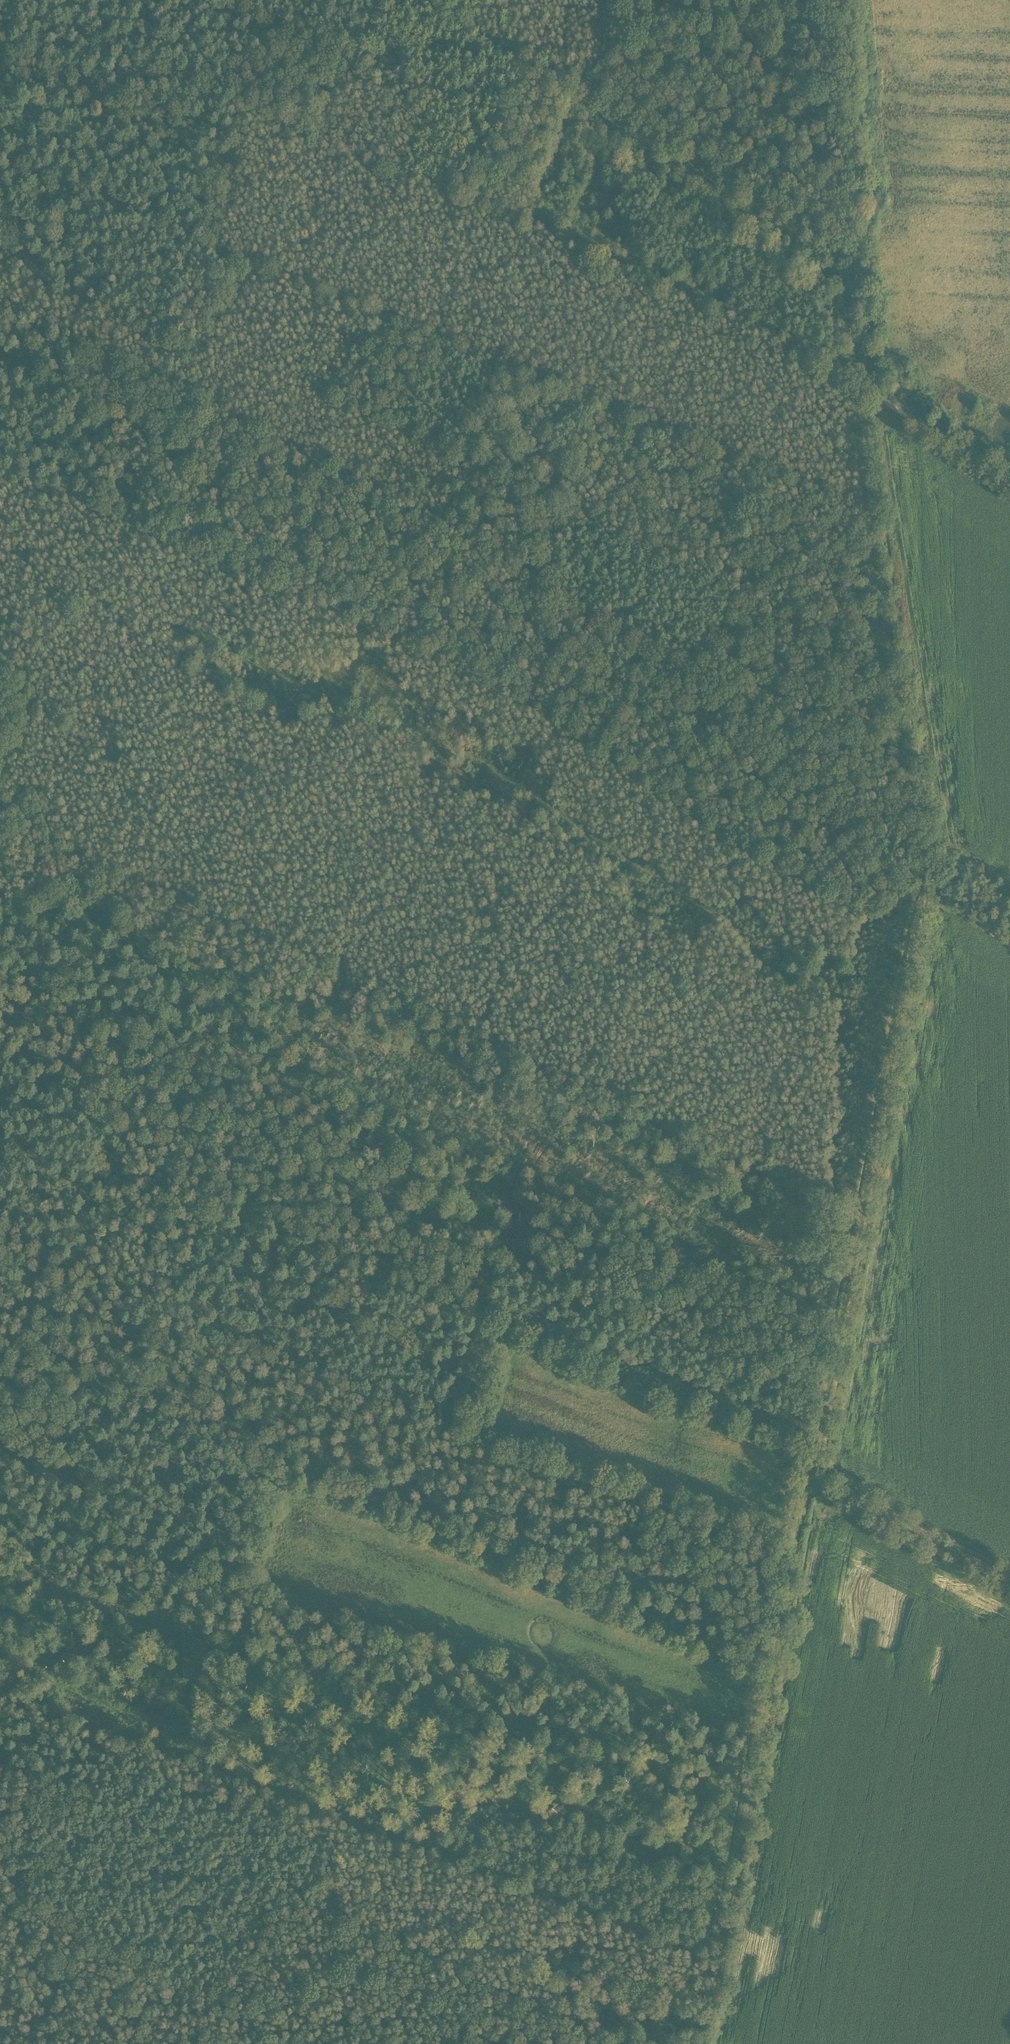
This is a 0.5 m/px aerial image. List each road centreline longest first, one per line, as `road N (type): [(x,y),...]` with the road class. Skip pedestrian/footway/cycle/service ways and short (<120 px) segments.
road 1 (track): [(902,1013),(773,1676)]
road 2 (track): [(869,381),(866,403),(938,847),(902,1013)]
road 3 (track): [(857,268),(405,0)]
road 4 (track): [(773,1676),(705,2043)]
road 5 (track): [(838,0),(857,268)]
road 6 (track): [(1009,1583),(809,1484)]
road 7 (track): [(1009,486),(869,381)]

